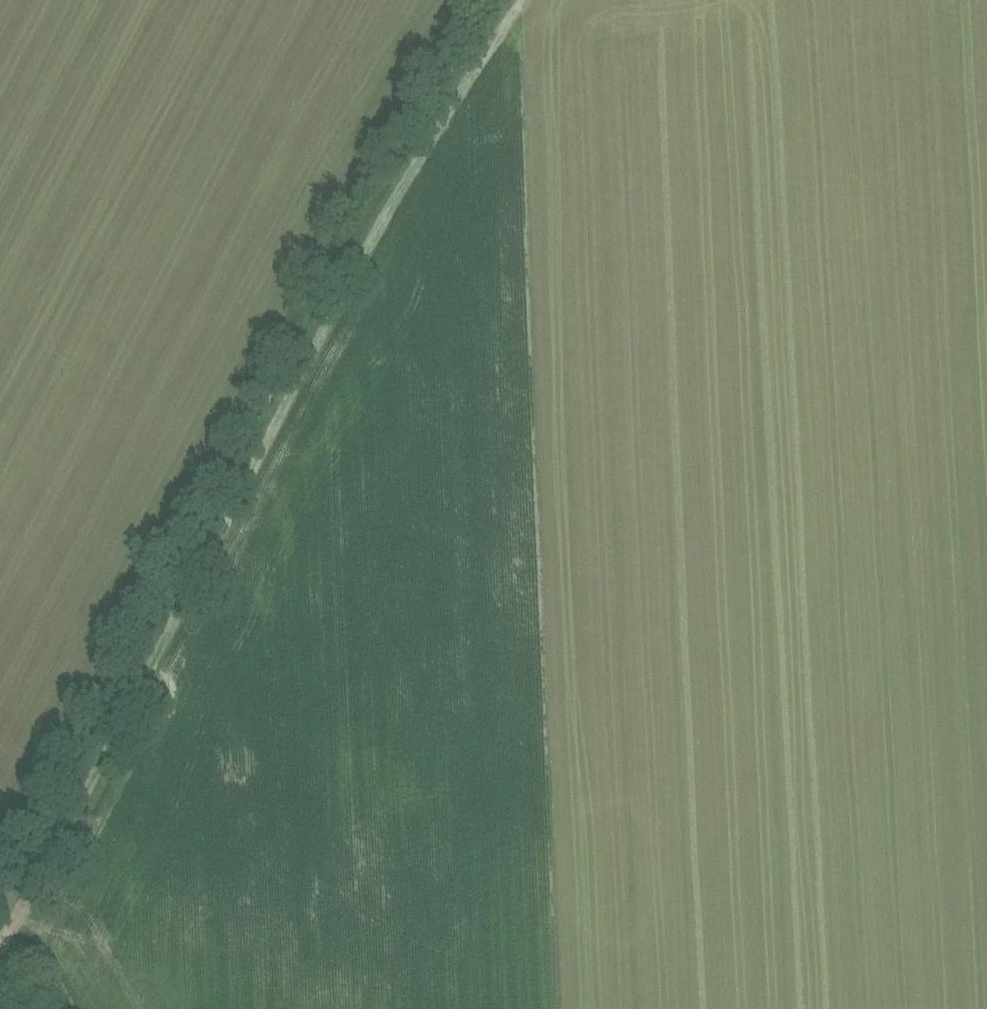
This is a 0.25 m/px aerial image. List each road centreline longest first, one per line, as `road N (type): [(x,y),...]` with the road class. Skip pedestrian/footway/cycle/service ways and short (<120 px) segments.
road 1 (track): [(534,0),(449,108),(0,950)]

